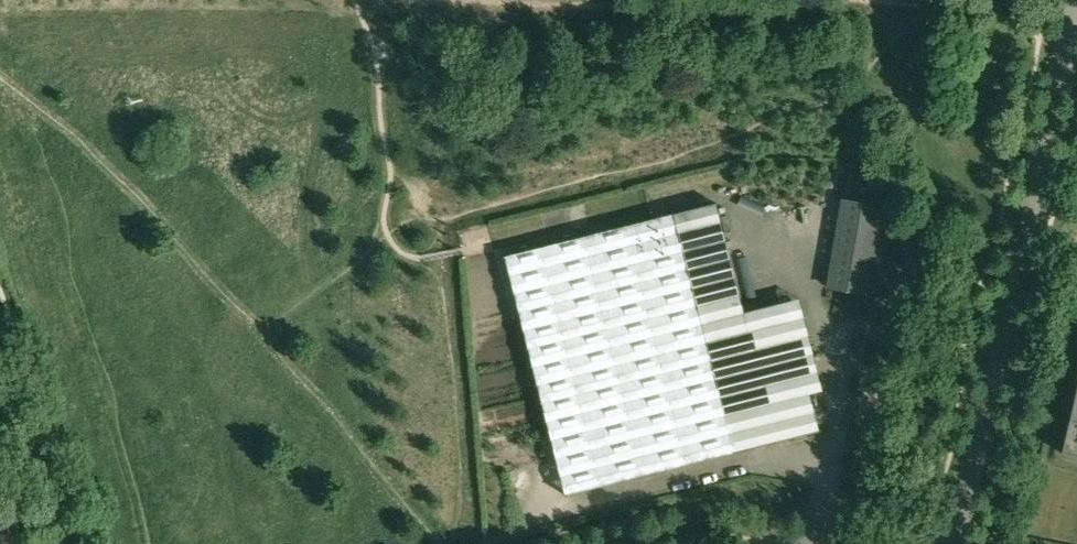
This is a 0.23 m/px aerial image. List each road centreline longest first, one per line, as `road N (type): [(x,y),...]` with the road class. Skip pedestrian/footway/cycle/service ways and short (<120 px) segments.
road 1 (residential): [(956,543),(1076,0)]
road 2 (unclassified): [(61,543),(0,364)]

